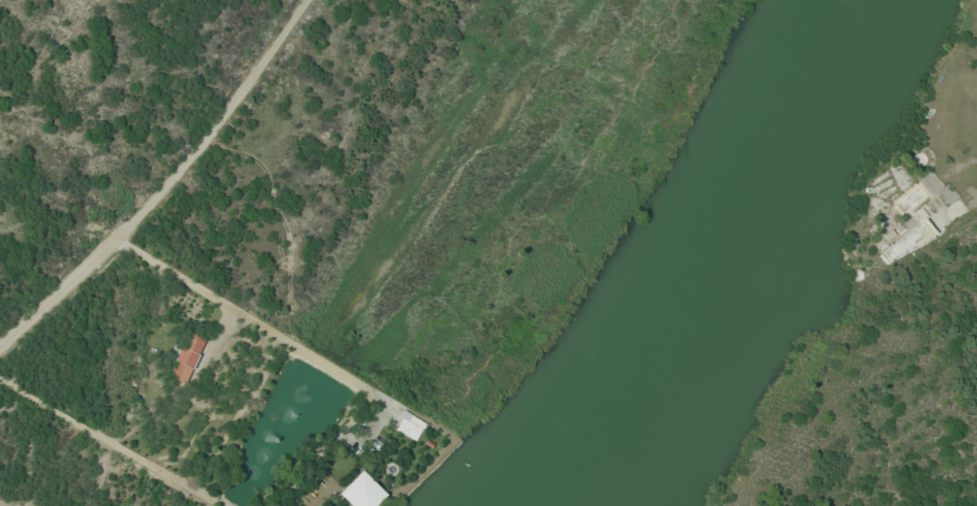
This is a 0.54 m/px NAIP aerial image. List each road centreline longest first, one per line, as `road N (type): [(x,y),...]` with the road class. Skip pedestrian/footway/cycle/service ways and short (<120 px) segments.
road 1 (residential): [(0,343),(123,236),(208,141),(300,0)]

